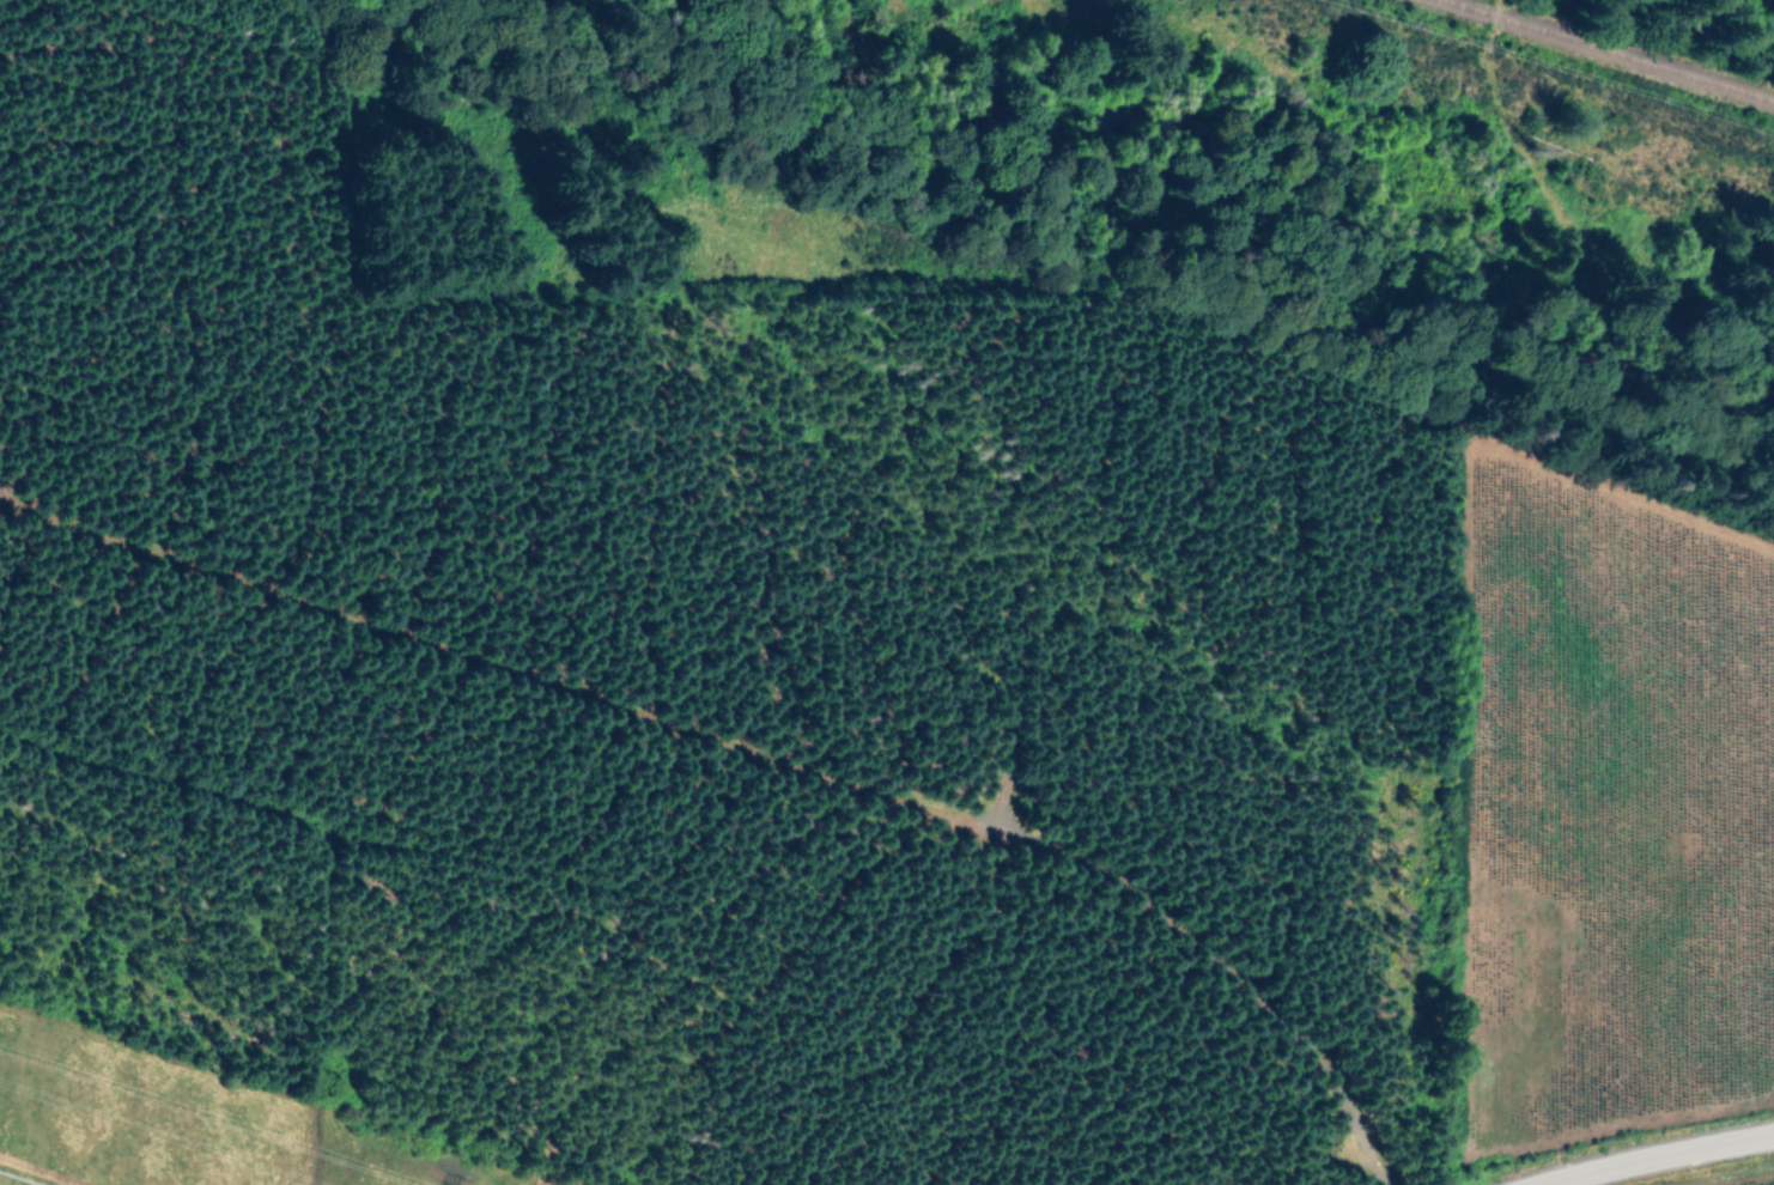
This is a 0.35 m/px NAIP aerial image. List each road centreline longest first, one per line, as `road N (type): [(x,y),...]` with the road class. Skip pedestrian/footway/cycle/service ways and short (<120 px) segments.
road 1 (secondary): [(1549,1184),(1773,1136)]

